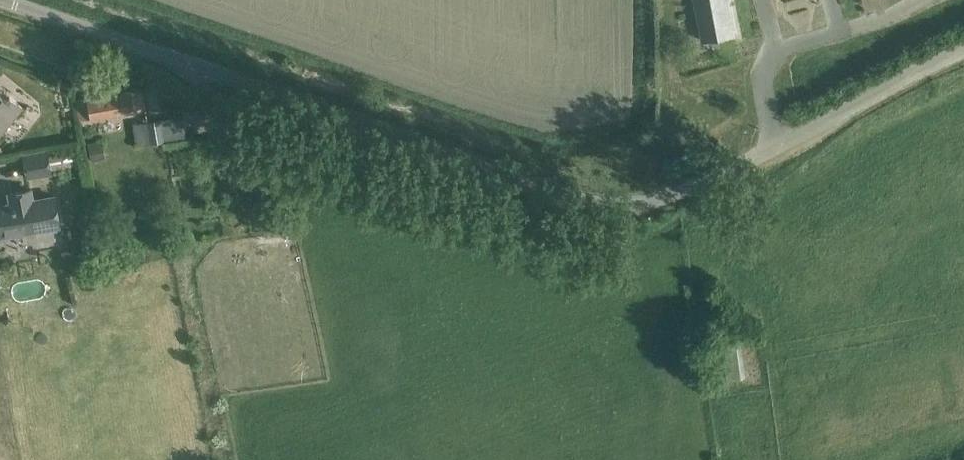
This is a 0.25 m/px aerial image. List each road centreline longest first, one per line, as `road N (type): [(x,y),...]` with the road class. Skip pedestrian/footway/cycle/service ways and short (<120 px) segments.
road 1 (unclassified): [(963,50),(693,186),(618,205),(553,192),(15,3)]

